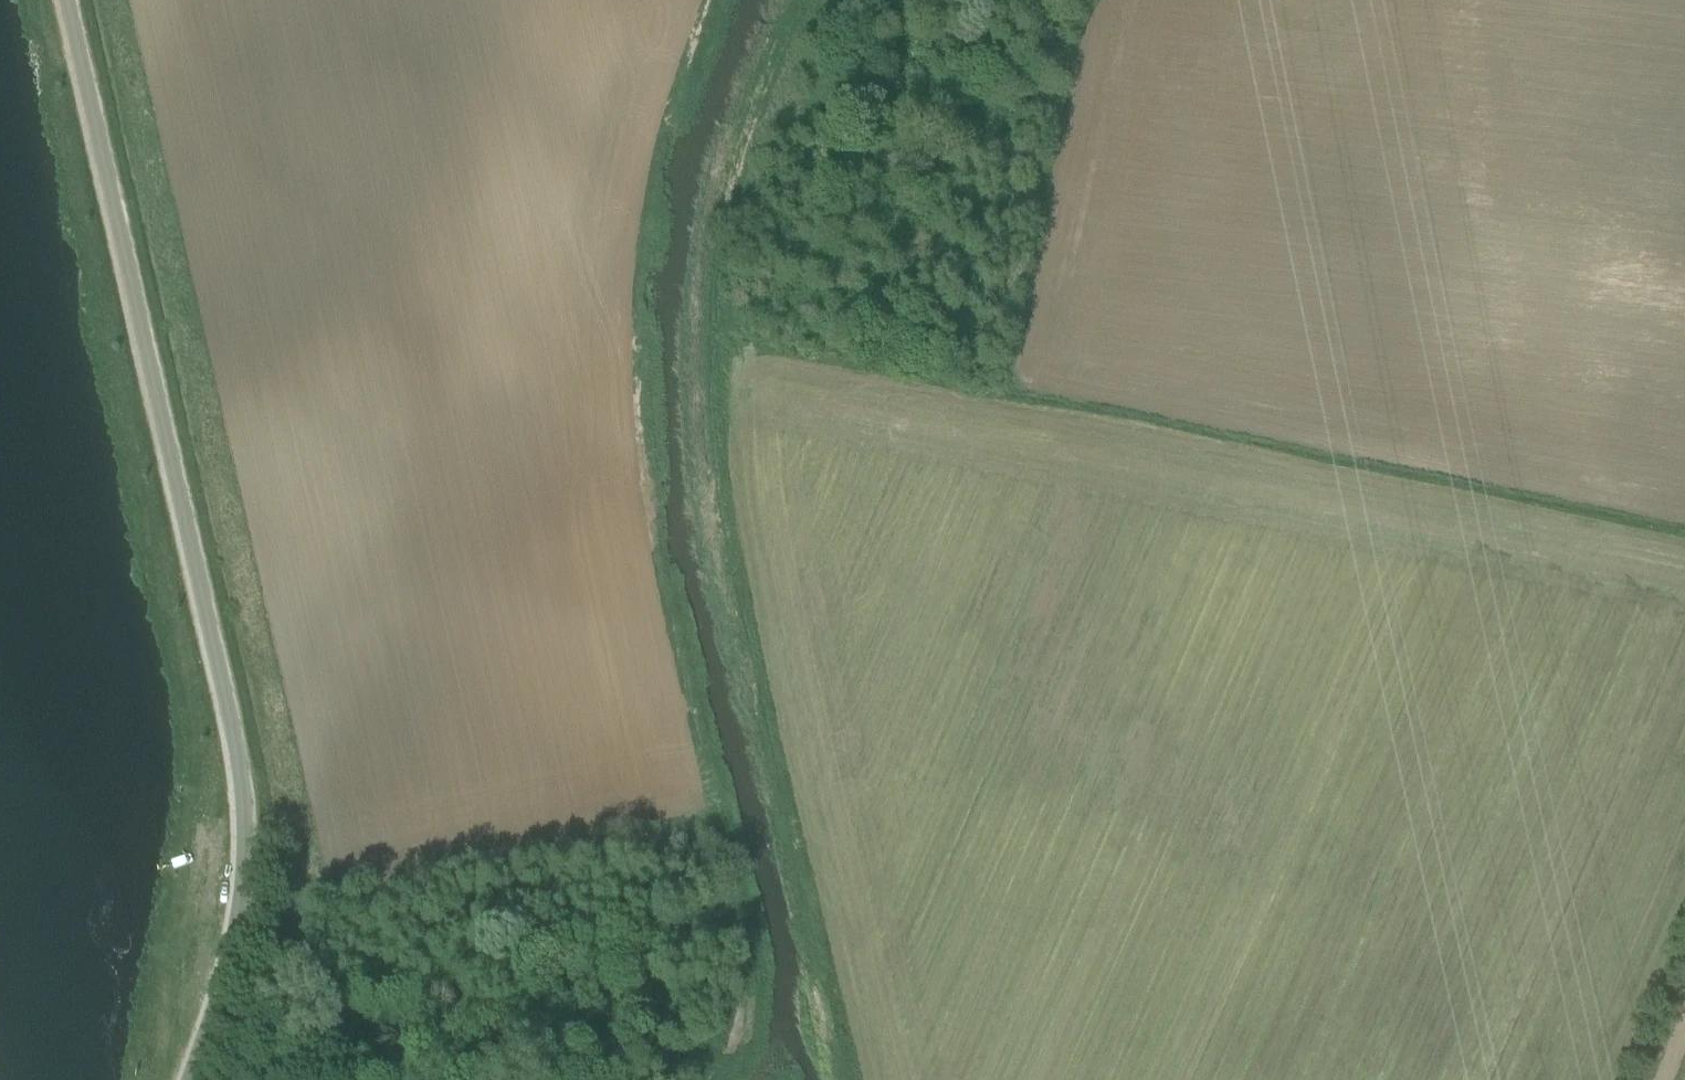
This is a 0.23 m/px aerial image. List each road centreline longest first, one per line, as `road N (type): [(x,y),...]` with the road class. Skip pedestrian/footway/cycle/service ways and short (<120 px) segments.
road 1 (unclassified): [(186,1079),(224,954),(233,881),(229,772),(65,0)]
road 2 (track): [(735,833),(760,979),(730,1079)]

